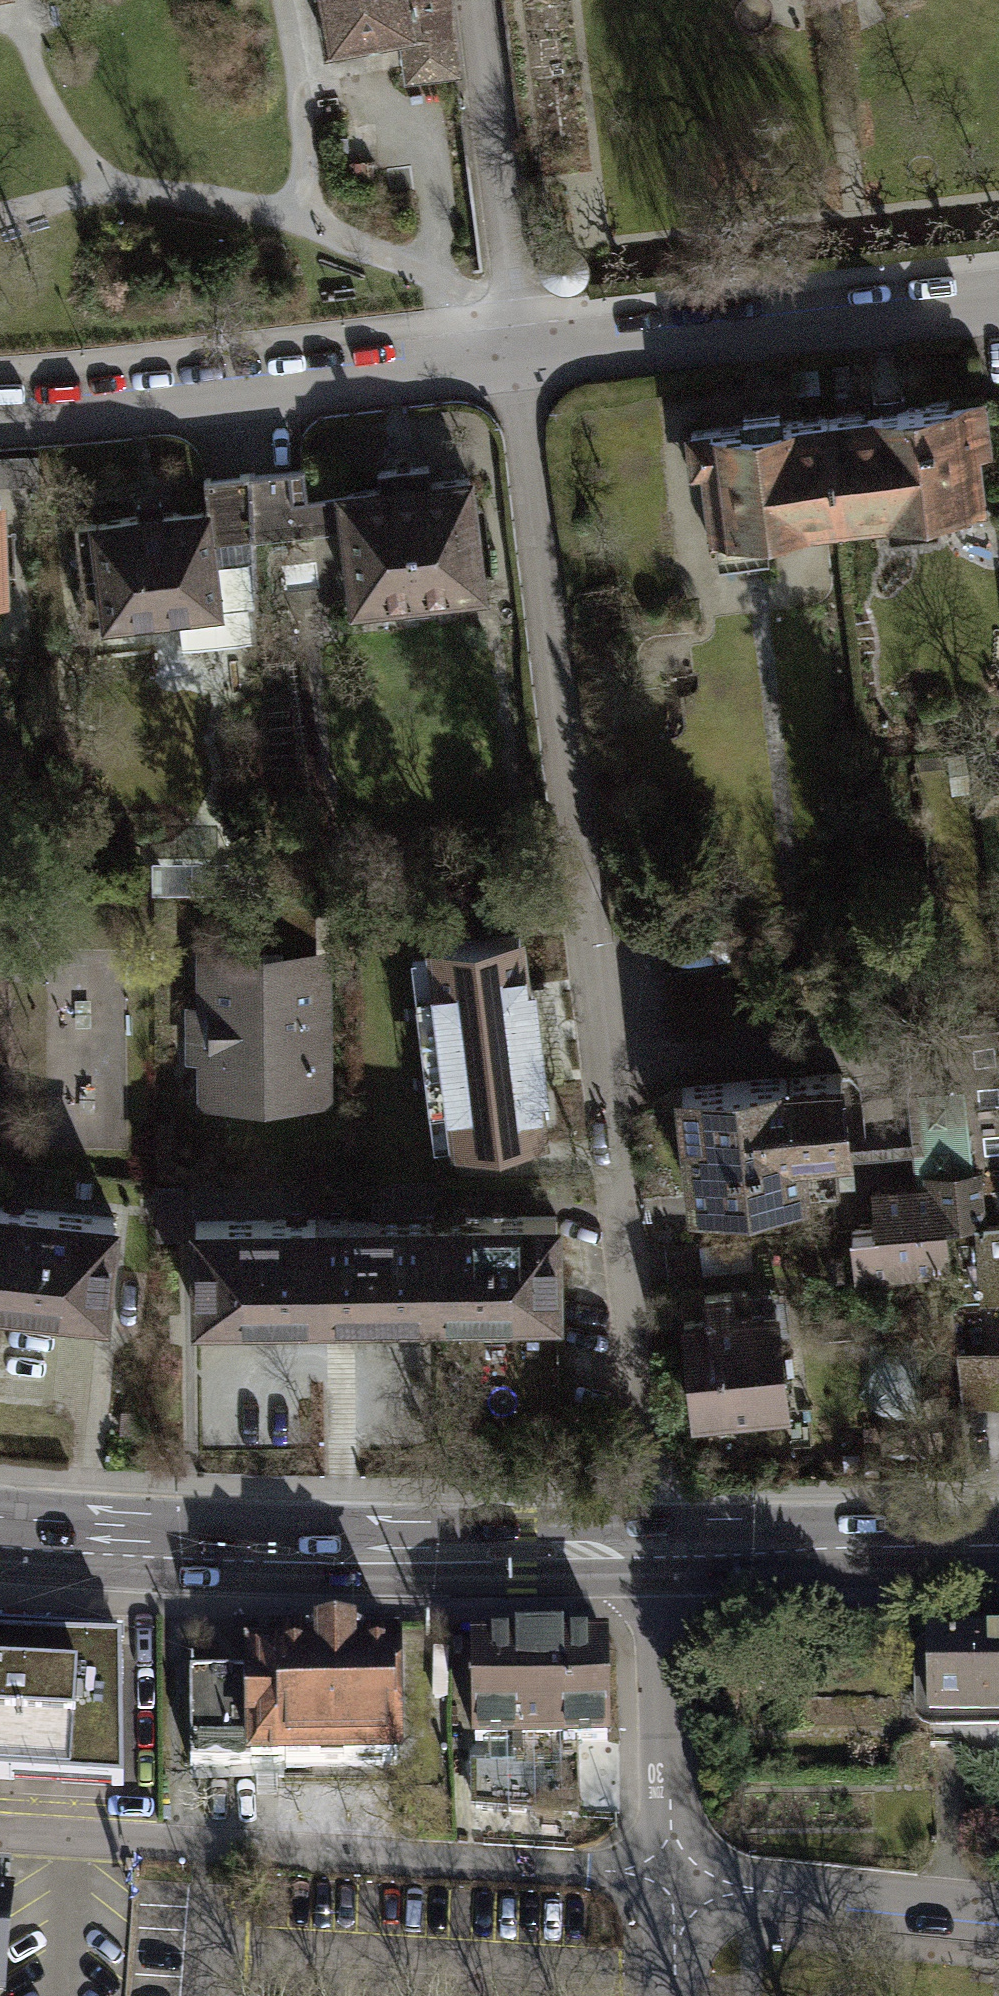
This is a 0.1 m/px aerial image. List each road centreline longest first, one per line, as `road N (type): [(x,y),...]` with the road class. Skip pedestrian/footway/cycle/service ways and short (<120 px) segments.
road 1 (residential): [(522,373),(661,1552)]
road 2 (residential): [(0,1837),(676,1879)]
road 3 (primary): [(0,1545),(133,1556),(661,1552)]
road 4 (residential): [(0,423),(138,424),(522,373)]
road 5 (residential): [(522,373),(998,314)]
road 6 (residential): [(478,0),(522,373)]
road 7 (primary): [(661,1552),(998,1549)]
road 8 (residential): [(676,1879),(661,1552)]
road 9 (residential): [(676,1879),(998,1913)]

